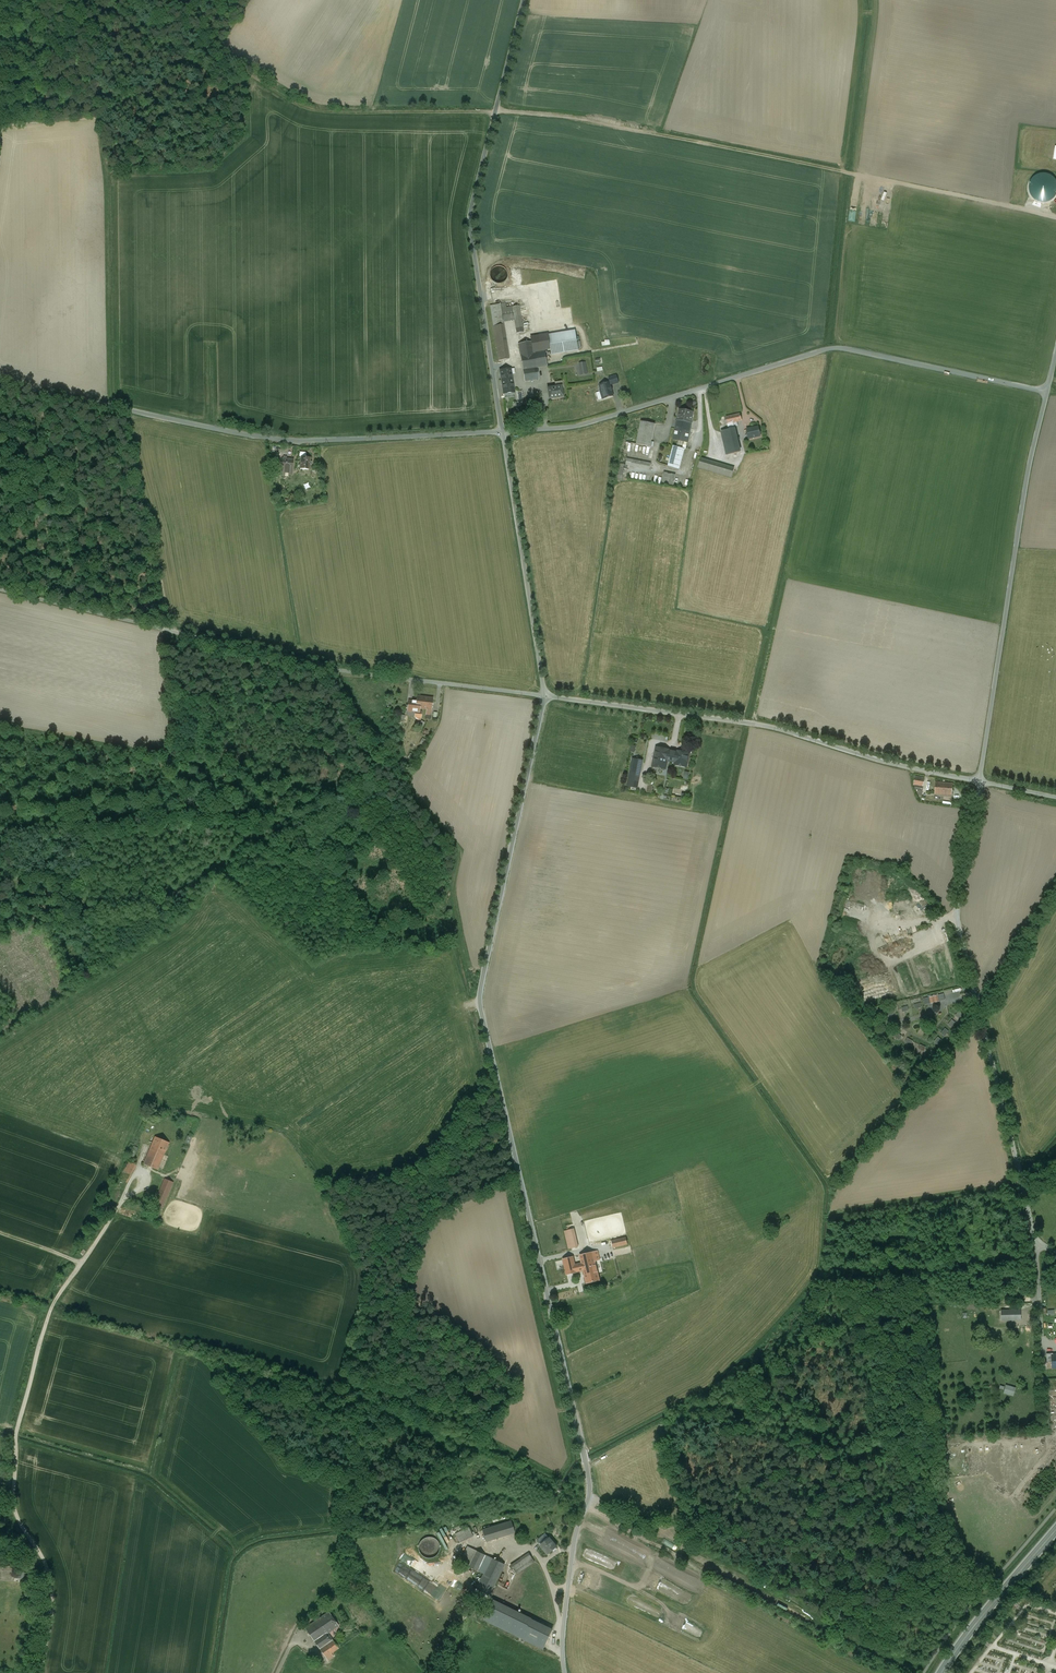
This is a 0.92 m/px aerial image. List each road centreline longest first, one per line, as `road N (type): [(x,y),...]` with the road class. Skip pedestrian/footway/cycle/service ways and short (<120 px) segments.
road 1 (unclassified): [(565,1672),(563,1629),(589,1477),(478,1002),(544,695)]
road 2 (track): [(495,112),(643,130),(1055,216)]
road 3 (unclassified): [(1047,391),(831,348),(568,429),(502,432)]
road 4 (unclassified): [(544,695),(330,670),(0,590)]
road 5 (track): [(40,1672),(50,1584),(42,1551),(12,1498),(17,1424),(54,1304),(147,1174)]
road 6 (unclassified): [(502,432),(296,442),(0,384)]
road 7 (unclassified): [(1055,1251),(1038,1241),(1028,1211),(955,913),(979,782)]
road 8 (unclassified): [(979,782),(772,726),(544,695)]
road 9 (unclassified): [(502,432),(469,218),(524,0)]
road 10 (unclassified): [(979,782),(1047,391)]
road 11 (unclassified): [(544,695),(502,432)]
road 12 (secondary): [(942,1672),(1055,1529)]

